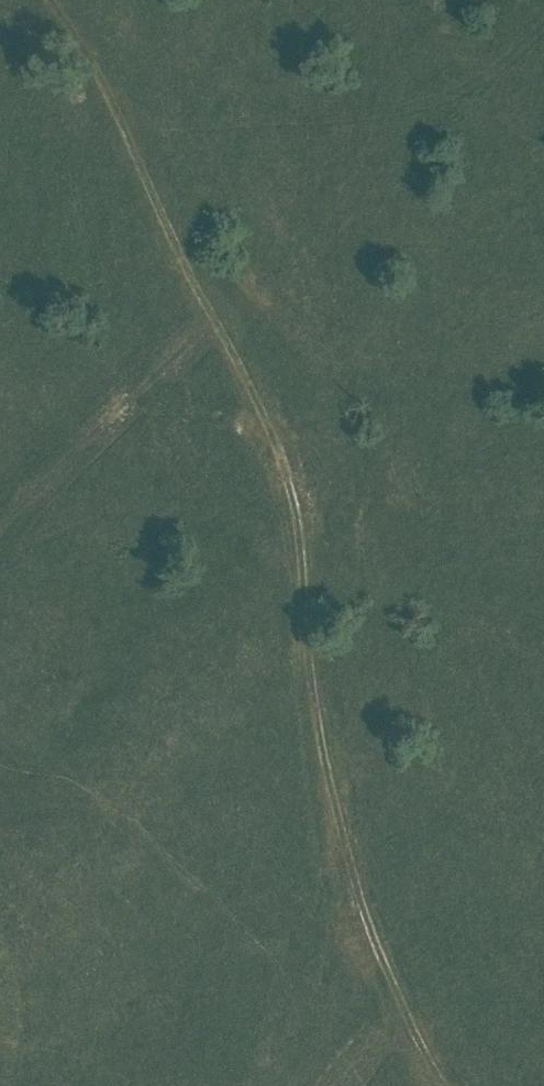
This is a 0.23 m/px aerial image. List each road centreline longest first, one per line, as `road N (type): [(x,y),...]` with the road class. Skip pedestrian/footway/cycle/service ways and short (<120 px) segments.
road 1 (track): [(54,0),(209,319),(293,468),(323,746),(373,932),(412,1031),(445,1085)]

